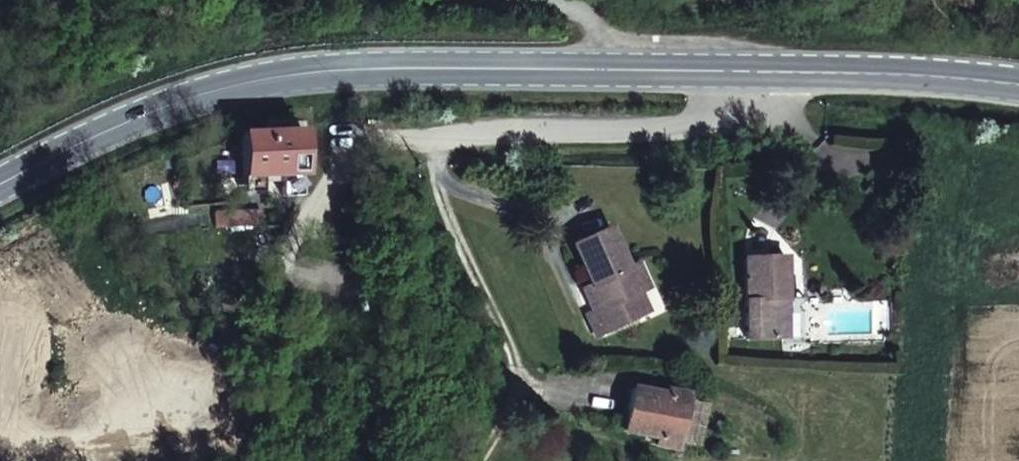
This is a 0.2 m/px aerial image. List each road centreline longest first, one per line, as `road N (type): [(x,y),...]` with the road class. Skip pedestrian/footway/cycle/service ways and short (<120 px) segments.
road 1 (secondary): [(0,189),(220,92),(313,76),(408,69),(829,76),(1018,89)]

